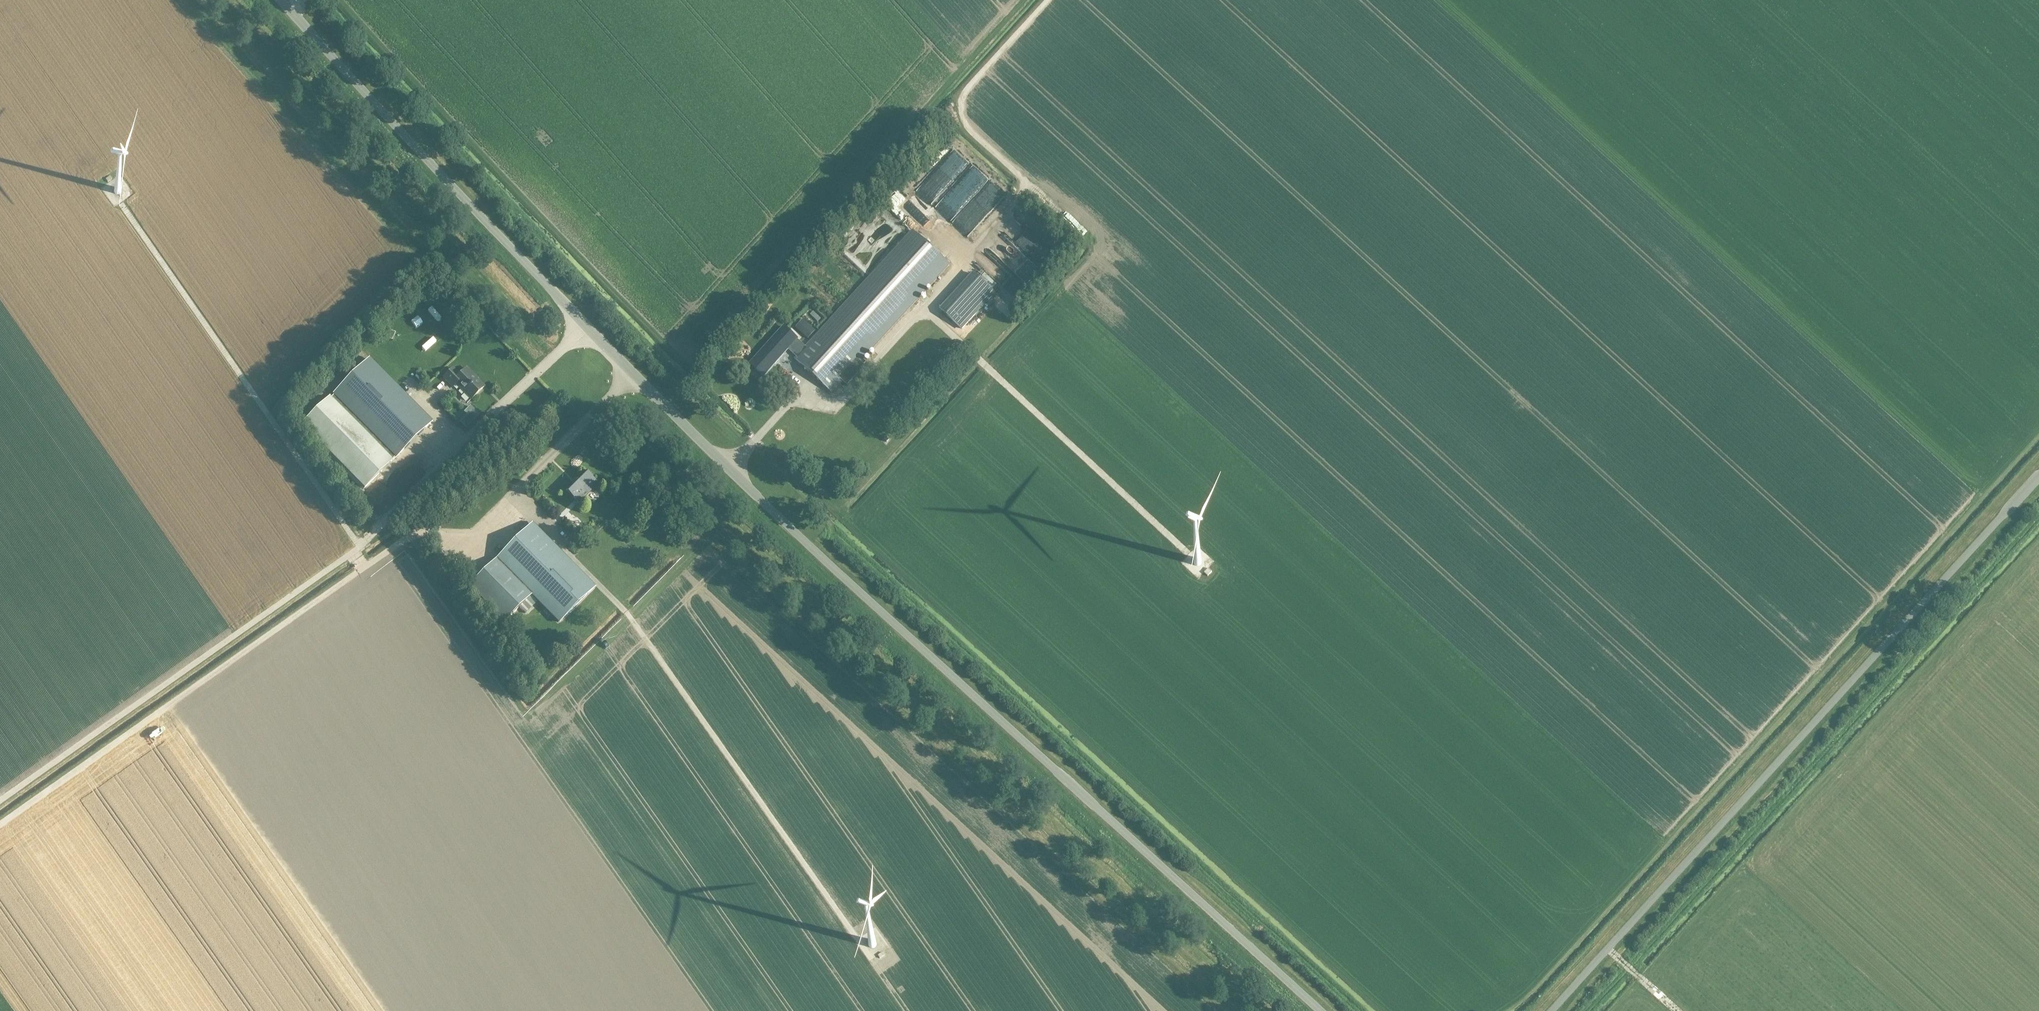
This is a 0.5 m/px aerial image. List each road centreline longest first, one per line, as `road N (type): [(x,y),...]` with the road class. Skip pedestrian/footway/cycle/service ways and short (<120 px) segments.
road 1 (unclassified): [(1318,1010),(847,589),(571,323),(273,0)]
road 2 (residential): [(1551,1010),(2038,475)]

